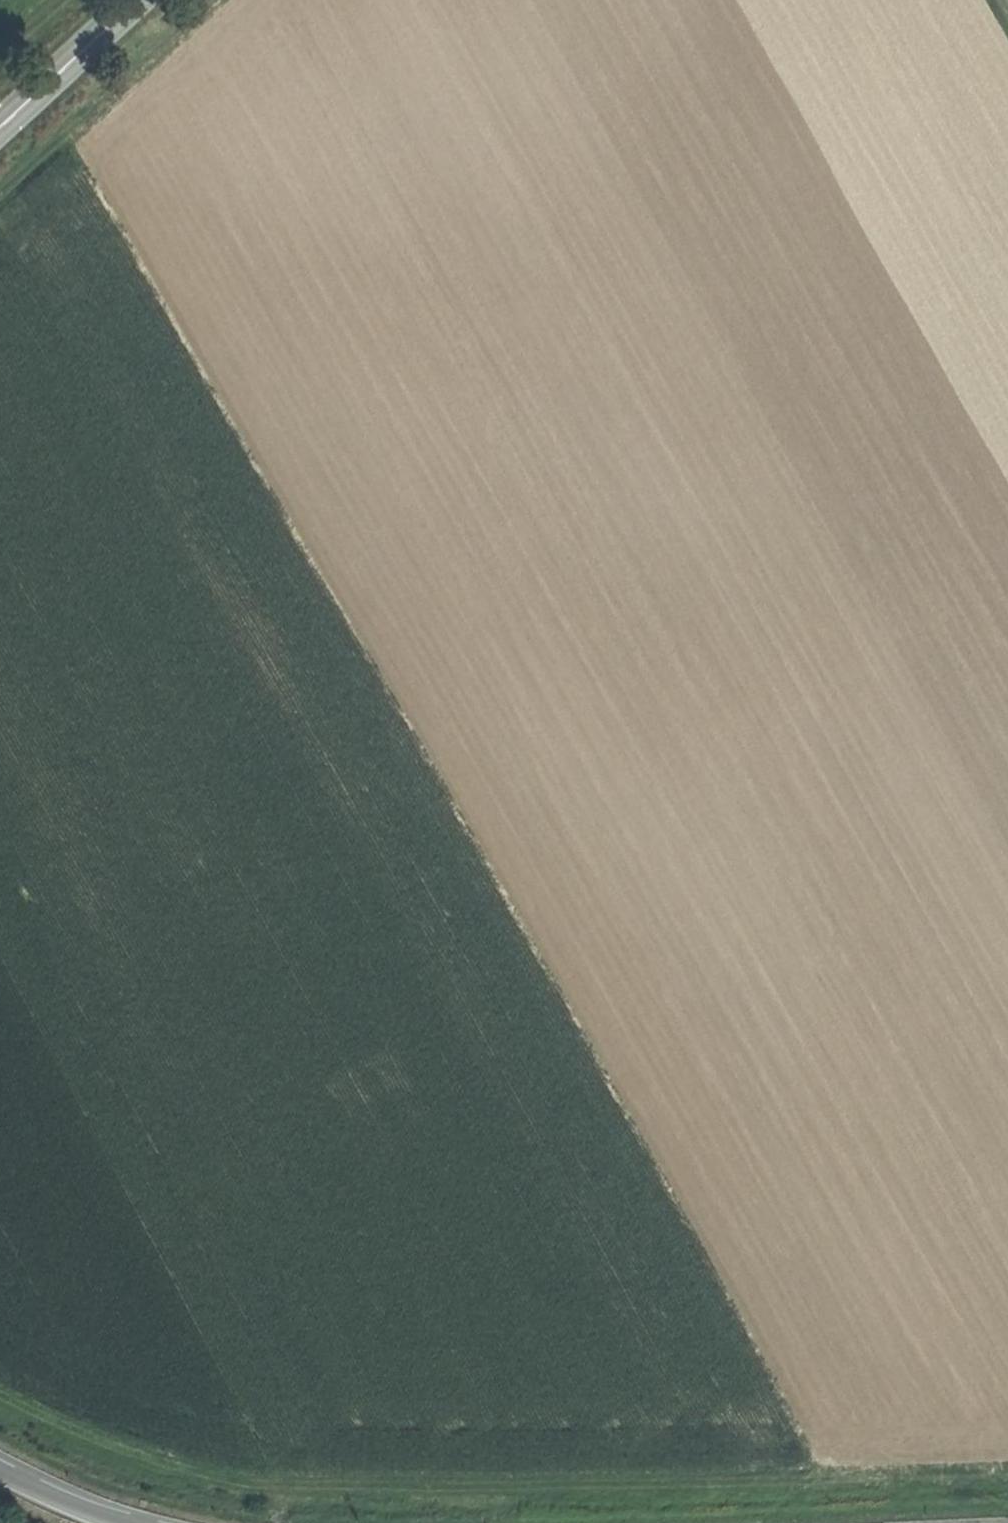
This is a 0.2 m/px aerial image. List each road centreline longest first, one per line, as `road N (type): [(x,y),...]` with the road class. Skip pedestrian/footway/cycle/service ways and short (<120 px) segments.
road 1 (secondary): [(0,117),(127,0)]
road 2 (trunk): [(121,1522),(0,1469)]

